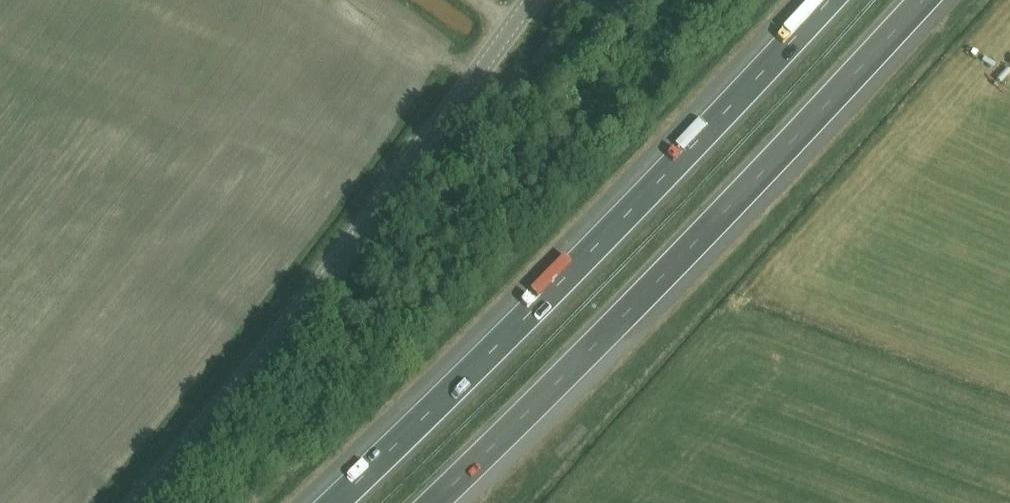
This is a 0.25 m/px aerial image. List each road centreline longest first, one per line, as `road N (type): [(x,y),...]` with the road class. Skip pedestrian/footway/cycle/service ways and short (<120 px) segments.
road 1 (motorway): [(828,0),(722,118),(334,502)]
road 2 (motorway): [(434,502),(661,278),(922,0)]
road 3 (tertiary): [(134,502),(285,326),(531,0)]

